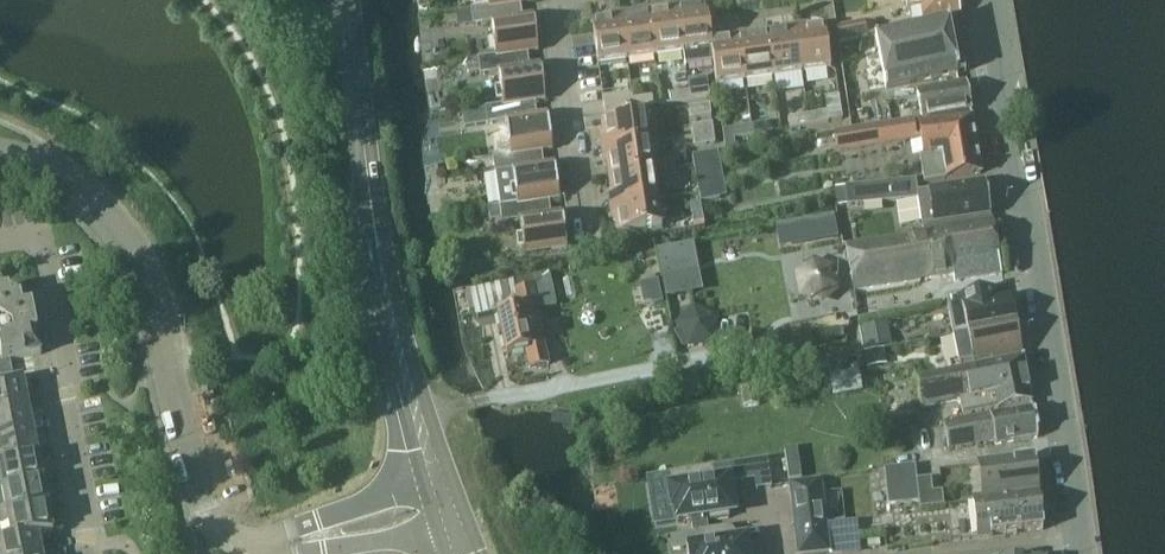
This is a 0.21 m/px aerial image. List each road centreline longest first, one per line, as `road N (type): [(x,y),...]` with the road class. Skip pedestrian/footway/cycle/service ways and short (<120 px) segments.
road 1 (tertiary): [(1074,536),(990,0)]
road 2 (residential): [(248,553),(210,521),(155,296),(109,228),(51,178),(0,153)]
road 3 (secondary): [(442,468),(378,257),(350,0)]
road 4 (residential): [(80,553),(89,532),(62,404),(68,367),(41,237),(0,245)]
road 5 (residential): [(591,234),(560,7),(566,0)]
road 6 (residential): [(296,542),(418,540),(464,522)]
road 7 (residential): [(442,468),(296,542)]
road 8 (residential): [(1074,536),(918,553)]

